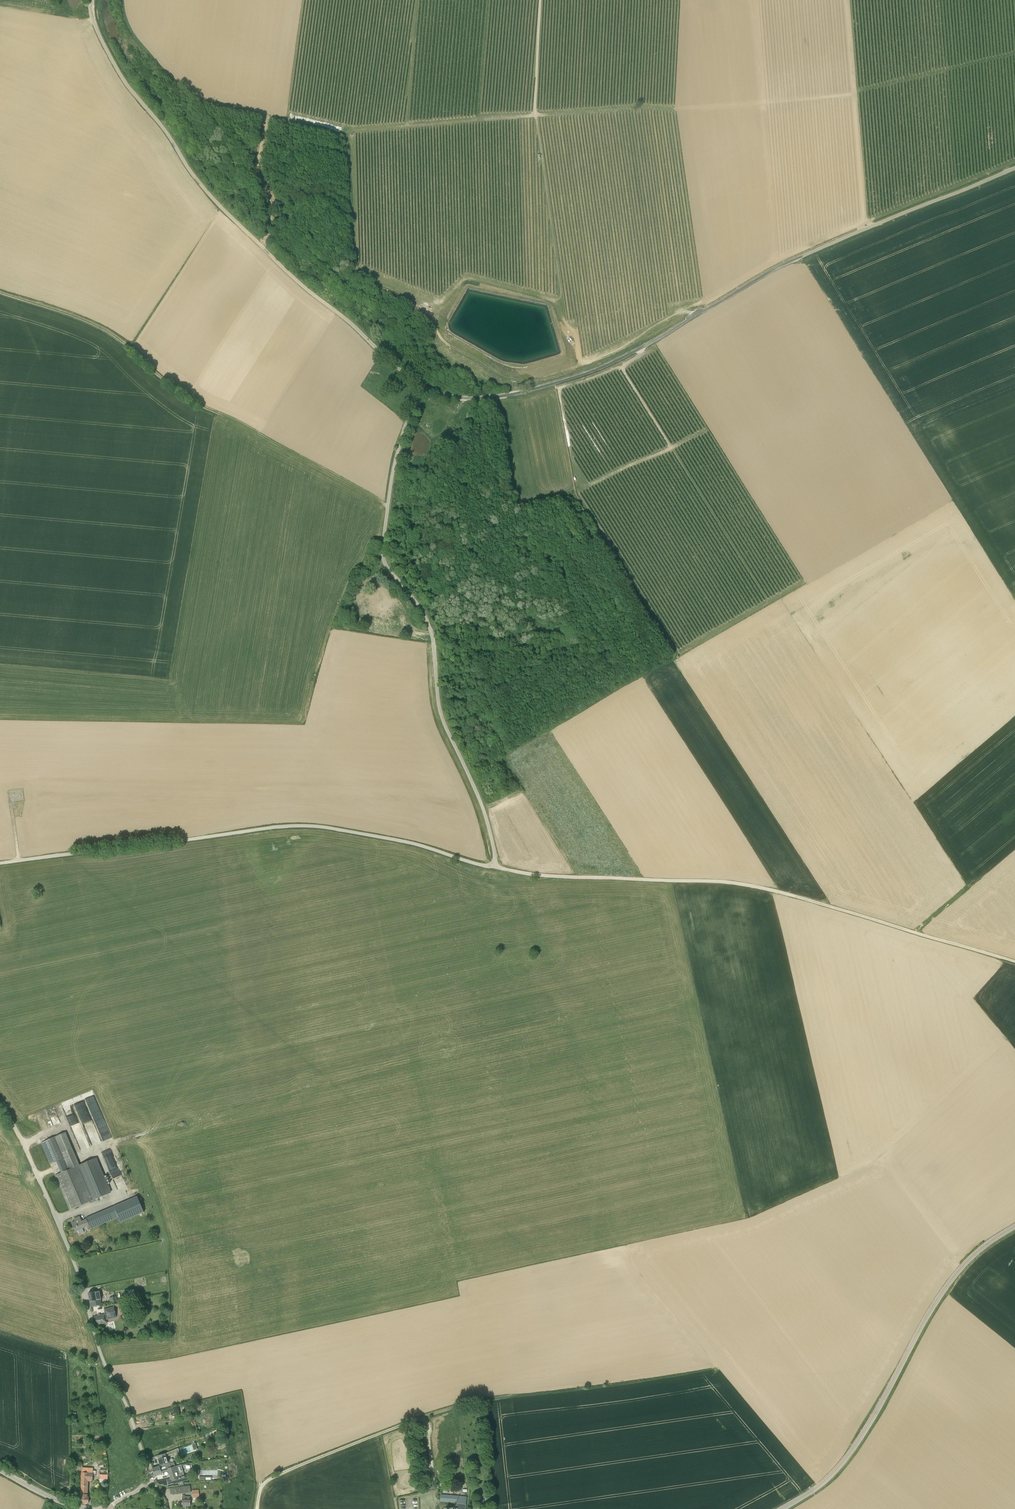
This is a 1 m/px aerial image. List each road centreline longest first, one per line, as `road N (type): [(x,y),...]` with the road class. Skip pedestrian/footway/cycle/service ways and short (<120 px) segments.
road 1 (unclassified): [(0,863),(300,826),(413,843),(497,868),(484,811),(442,718),(429,626),(382,555),(396,457),(424,387)]
road 2 (unclassified): [(424,387),(490,397),(593,371),(781,266),(1014,168)]
road 3 (track): [(1014,962),(755,886),(497,868)]
road 4 (unclassified): [(424,387),(288,273),(196,179),(117,70),(92,0)]
road 5 (tertiary): [(781,1508),(845,1459),(952,1279),(1014,1226)]
road 6 (track): [(257,1508),(264,1484),(300,1465),(430,1414),(511,1396)]
road 7 (track): [(207,408),(103,329),(0,292)]
road 8 (track): [(261,246),(272,199),(256,171),(269,116)]

